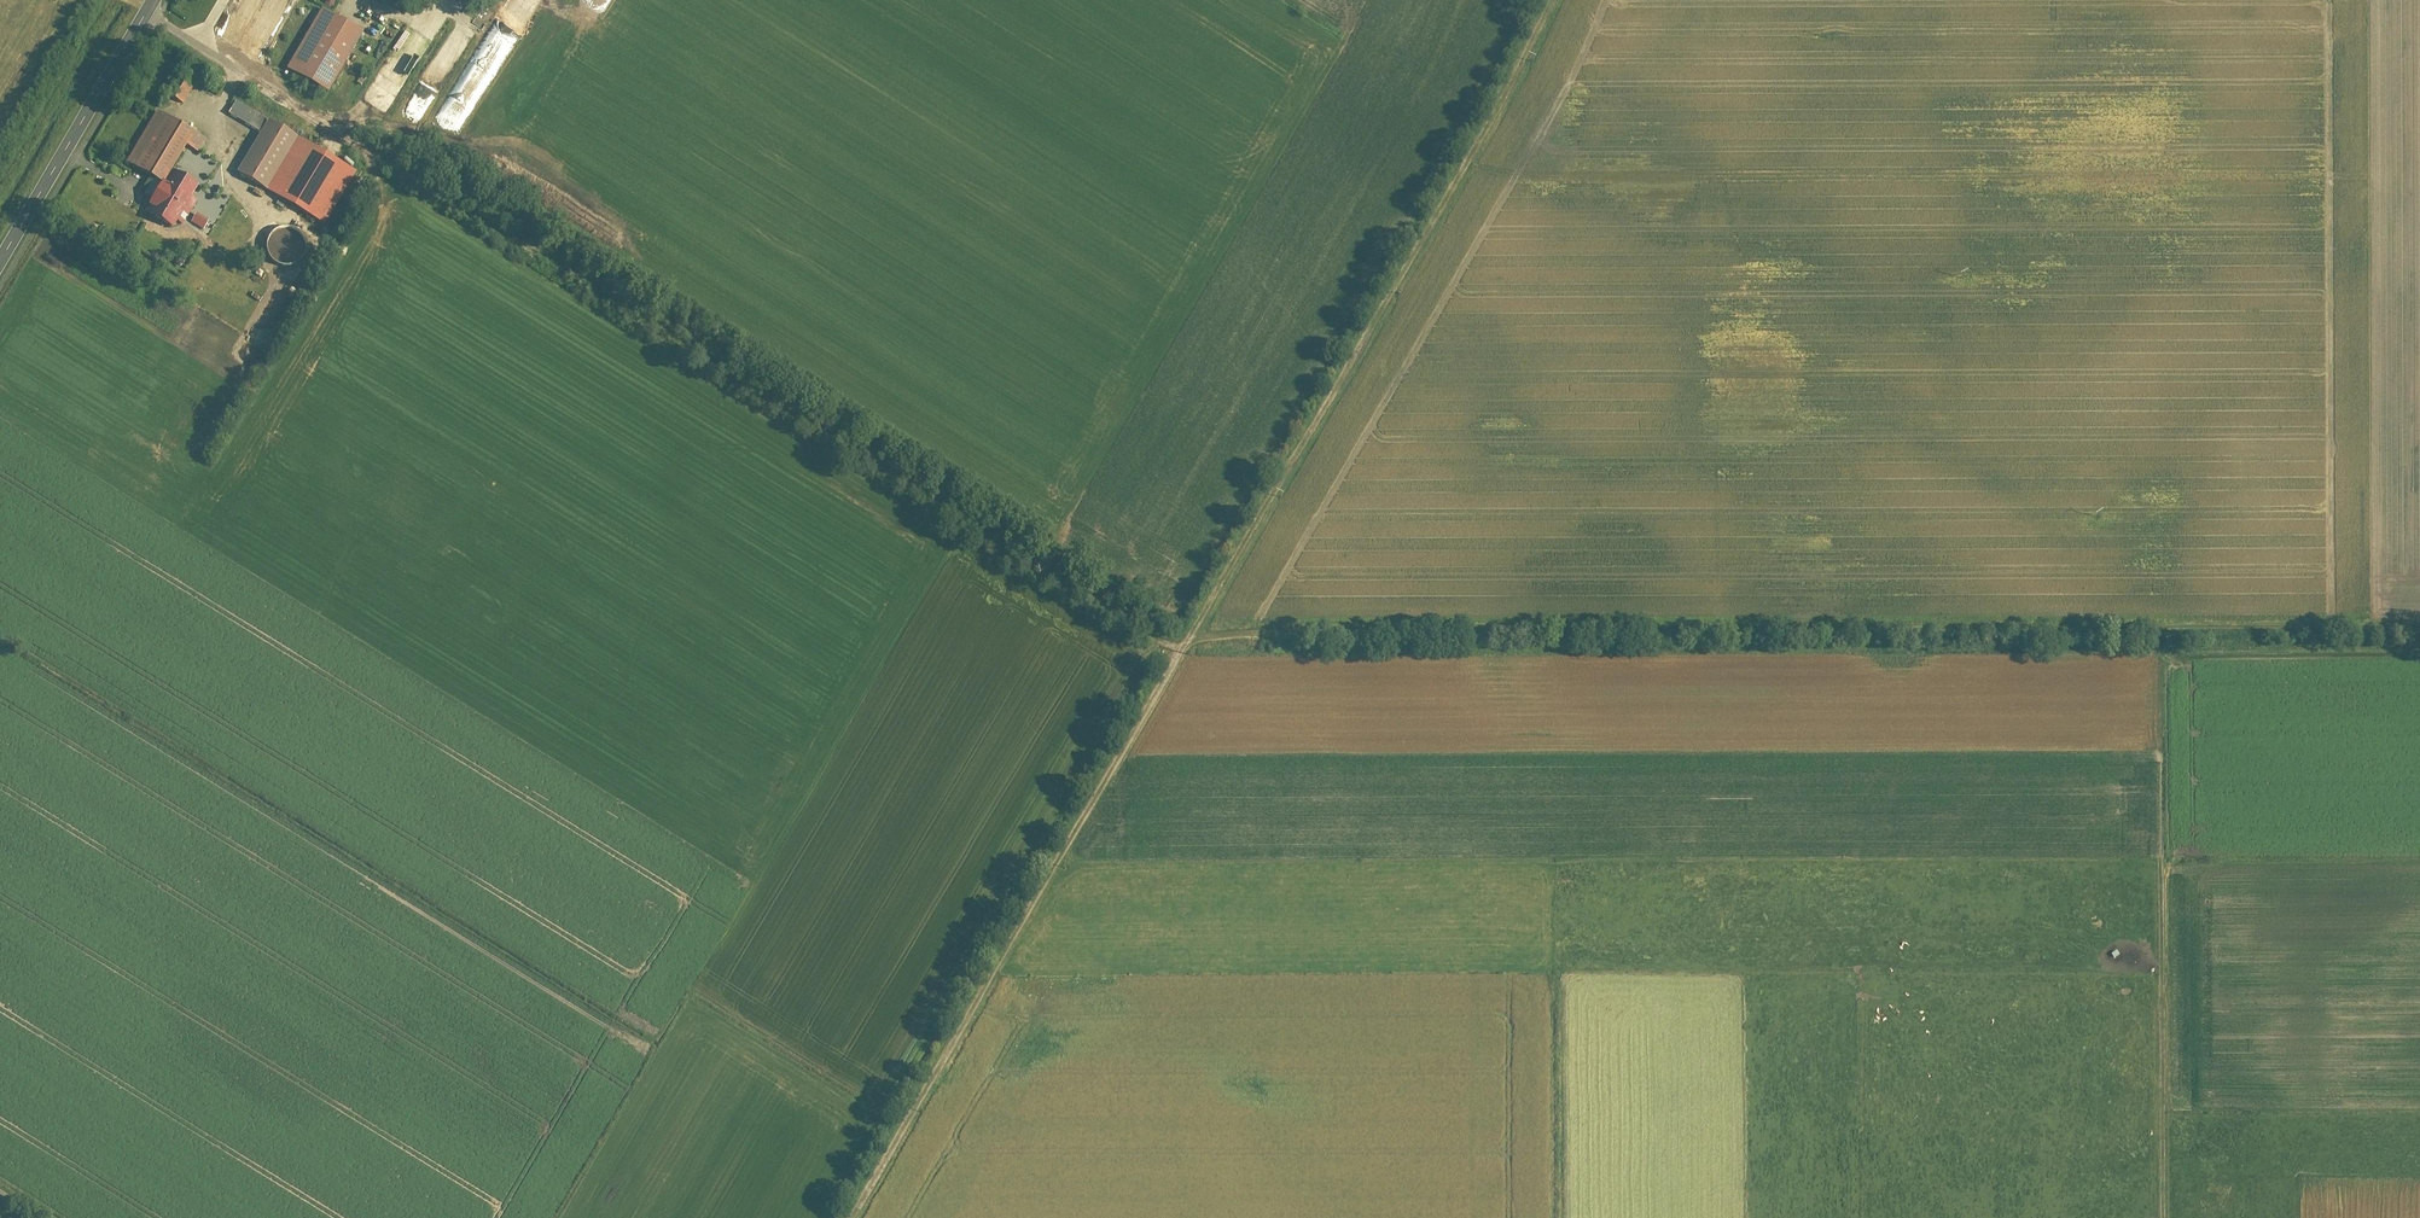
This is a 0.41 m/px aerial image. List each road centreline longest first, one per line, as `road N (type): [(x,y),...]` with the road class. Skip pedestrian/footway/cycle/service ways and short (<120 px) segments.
road 1 (track): [(2419,636),(1177,639),(143,17)]
road 2 (track): [(846,1217),(1475,131),(1537,0)]
road 3 (tertiary): [(0,249),(153,0)]

